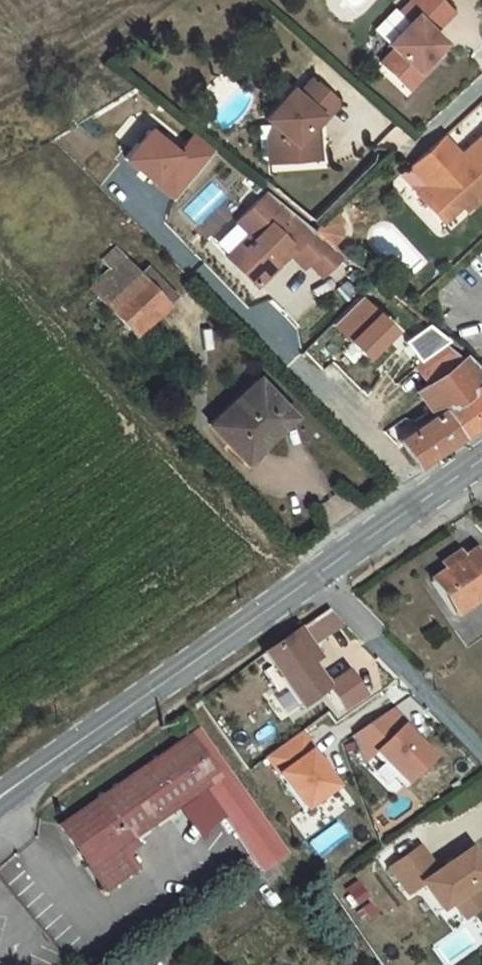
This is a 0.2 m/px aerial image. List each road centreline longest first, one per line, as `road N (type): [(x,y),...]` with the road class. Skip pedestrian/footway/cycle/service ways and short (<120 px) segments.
road 1 (secondary): [(316,575),(0,797)]
road 2 (residential): [(316,575),(481,752)]
road 3 (secondary): [(481,459),(316,575)]

